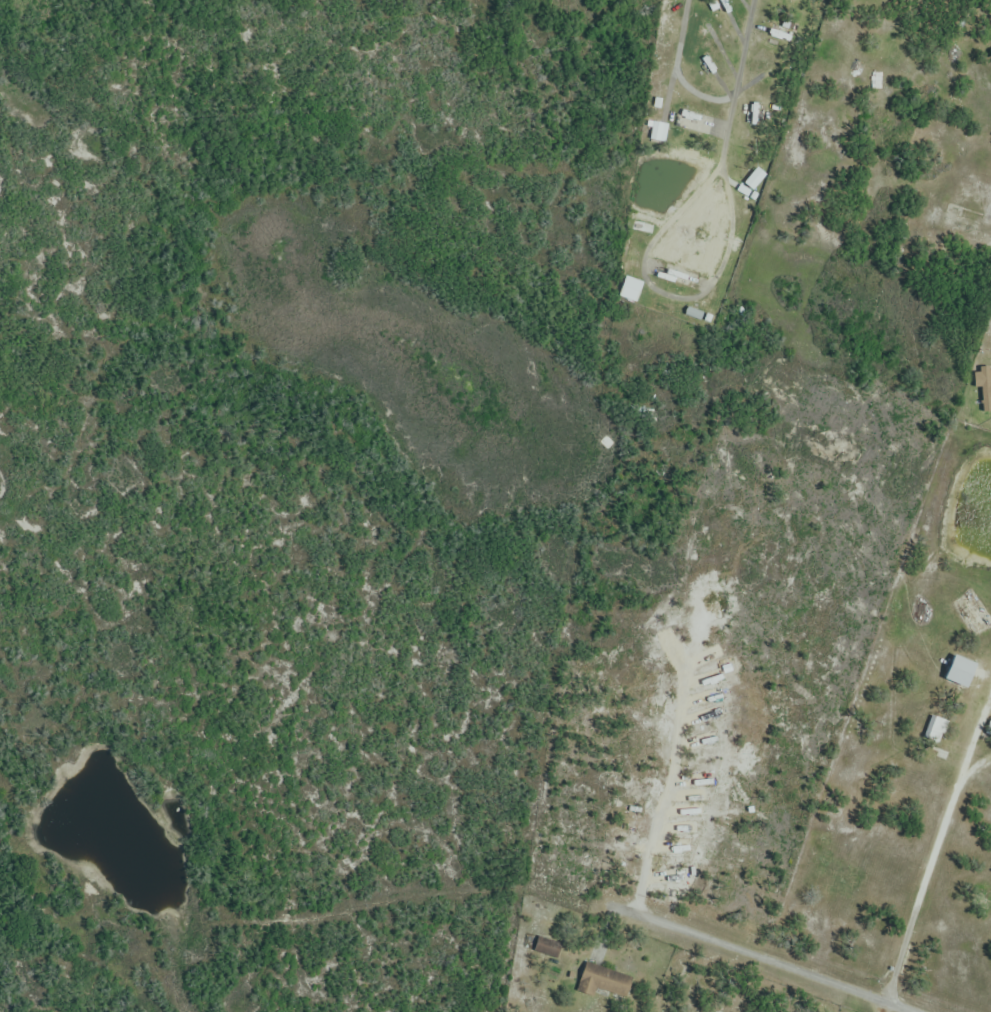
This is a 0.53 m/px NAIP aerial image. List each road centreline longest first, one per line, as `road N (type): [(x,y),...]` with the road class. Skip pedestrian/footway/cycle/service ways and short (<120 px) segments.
road 1 (residential): [(912,1011),(612,904)]

